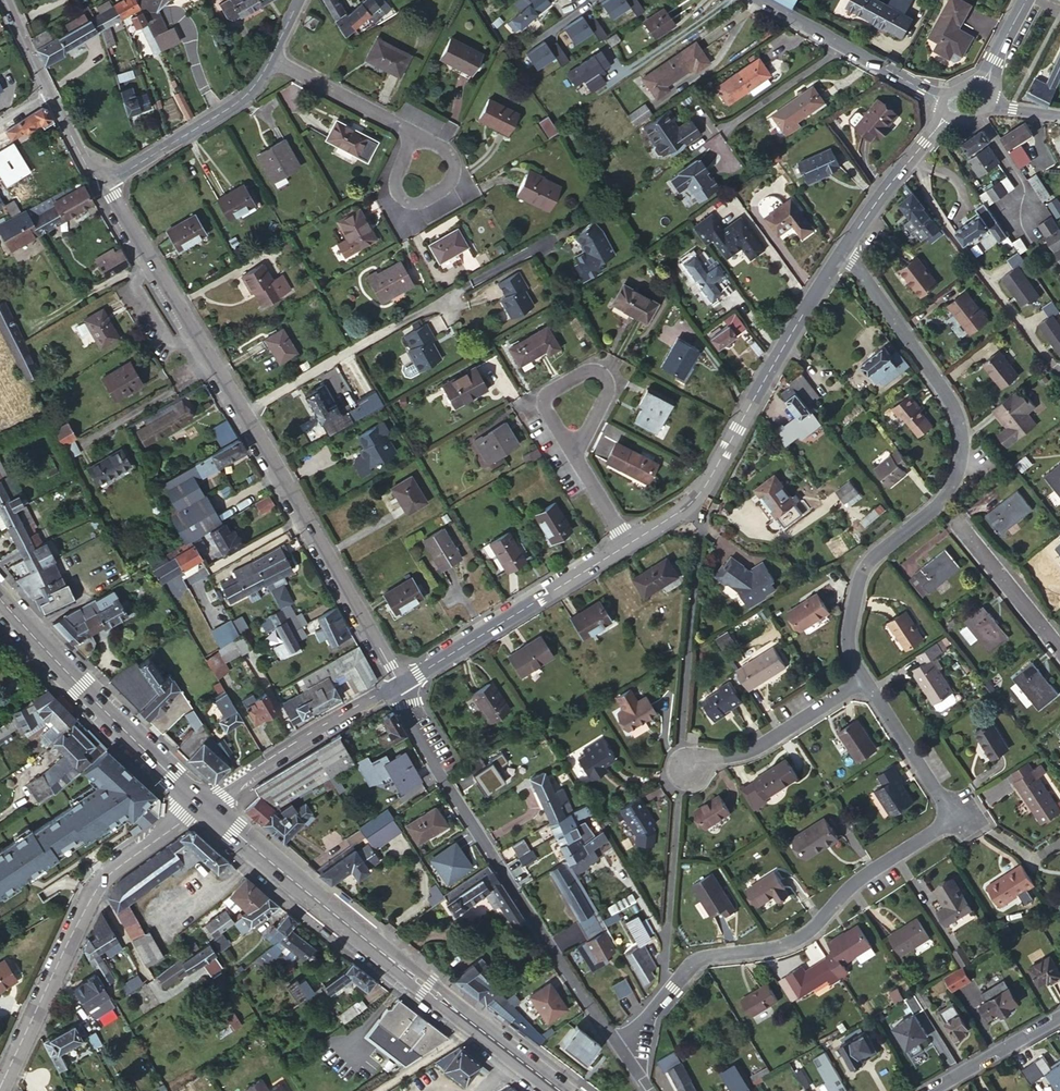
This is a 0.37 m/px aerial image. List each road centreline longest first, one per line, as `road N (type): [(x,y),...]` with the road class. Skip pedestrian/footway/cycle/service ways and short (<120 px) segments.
road 1 (residential): [(98,178),(399,685)]
road 2 (residential): [(861,676),(946,816),(855,881),(803,937),(700,961),(652,1017)]
road 3 (residential): [(843,250),(951,402),(958,427),(958,457),(938,503),(861,575),(846,645),(861,676)]
road 4 (residential): [(625,547),(704,488),(843,250)]
road 5 (tertiary): [(202,802),(97,889),(0,1087)]
road 6 (primary): [(476,1025),(202,802)]
road 7 (residential): [(615,1042),(442,777)]
road 8 (primary): [(202,802),(0,599)]
road 9 (residential): [(399,685),(625,547)]
road 10 (residential): [(202,802),(399,685)]
road 11 (residential): [(98,178),(123,174),(239,101),(270,60)]
road 12 (residential): [(944,100),(758,0)]
road 13 (residential): [(861,676),(743,754),(682,766)]
road 14 (residential): [(843,250),(949,115)]
road 15 (residential): [(1059,651),(953,518)]
road 16 (residential): [(270,60),(413,132)]
road 17 (residential): [(929,1090),(1059,1015)]
road 18 (residential): [(570,452),(539,399),(586,369),(604,388)]
road 19 (residential): [(413,132),(448,153),(453,177),(411,202),(396,183)]
road 20 (residential): [(373,1090),(476,1025)]

